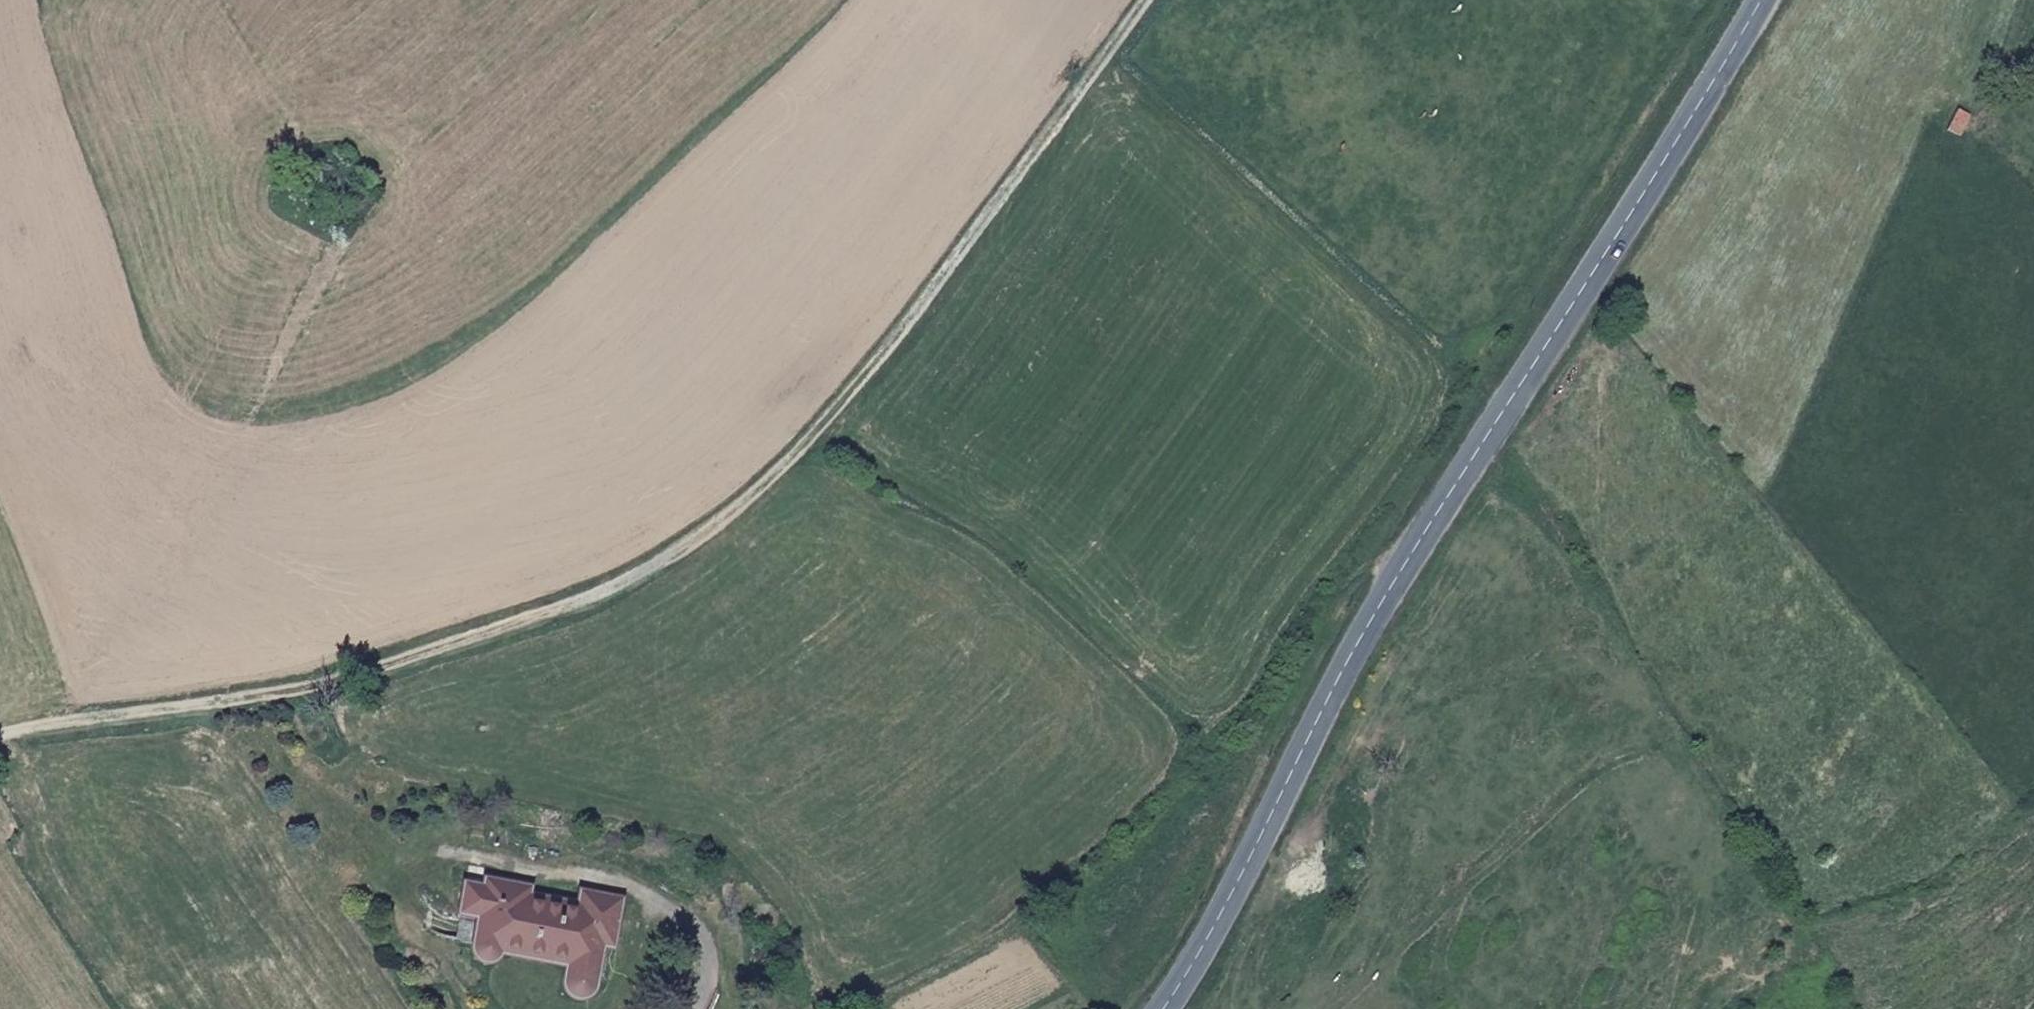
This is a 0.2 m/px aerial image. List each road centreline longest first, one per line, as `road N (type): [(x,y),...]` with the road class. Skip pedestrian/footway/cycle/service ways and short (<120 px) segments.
road 1 (track): [(1146,0),(905,335),(776,477),(606,607),(274,713),(0,753)]
road 2 (secondary): [(1167,1008),(1201,959),(1335,681),(1761,0)]

